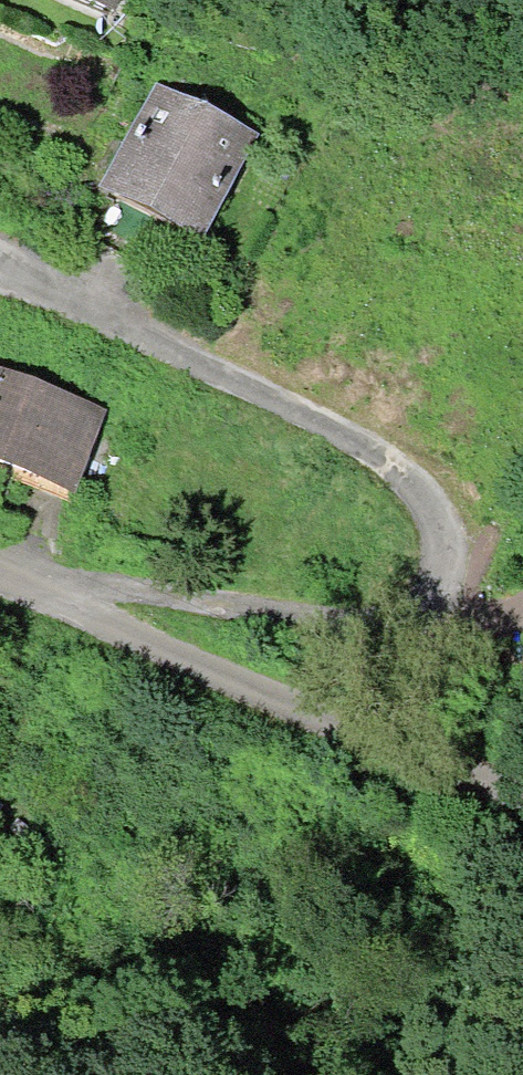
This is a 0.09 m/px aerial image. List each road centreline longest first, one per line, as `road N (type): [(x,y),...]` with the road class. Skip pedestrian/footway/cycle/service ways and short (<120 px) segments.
road 1 (residential): [(0,256),(403,467),(446,504),(459,538),(460,577),(450,611),(426,630),(387,632),(174,593),(45,594)]
road 2 (unclassified): [(45,594),(522,809)]

